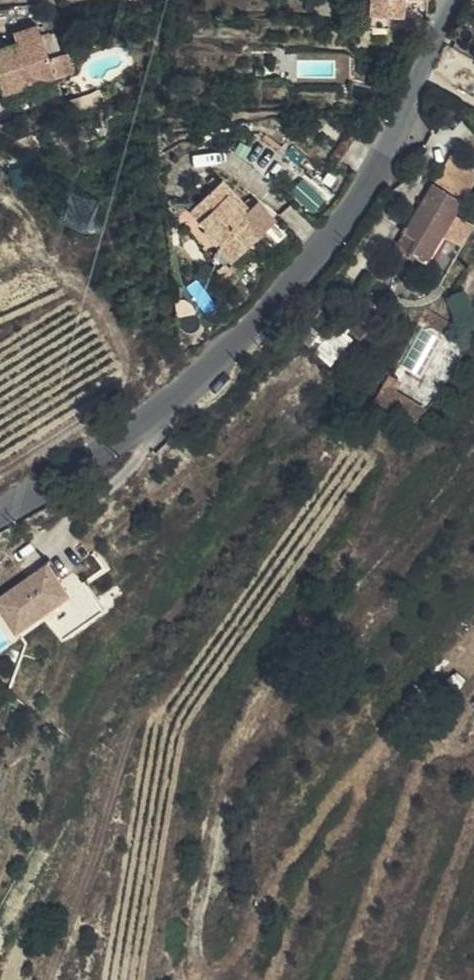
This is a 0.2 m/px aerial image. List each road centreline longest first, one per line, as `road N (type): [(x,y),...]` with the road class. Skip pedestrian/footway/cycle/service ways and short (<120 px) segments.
road 1 (tertiary): [(0,516),(170,403),(289,292),(370,186),(454,0)]

